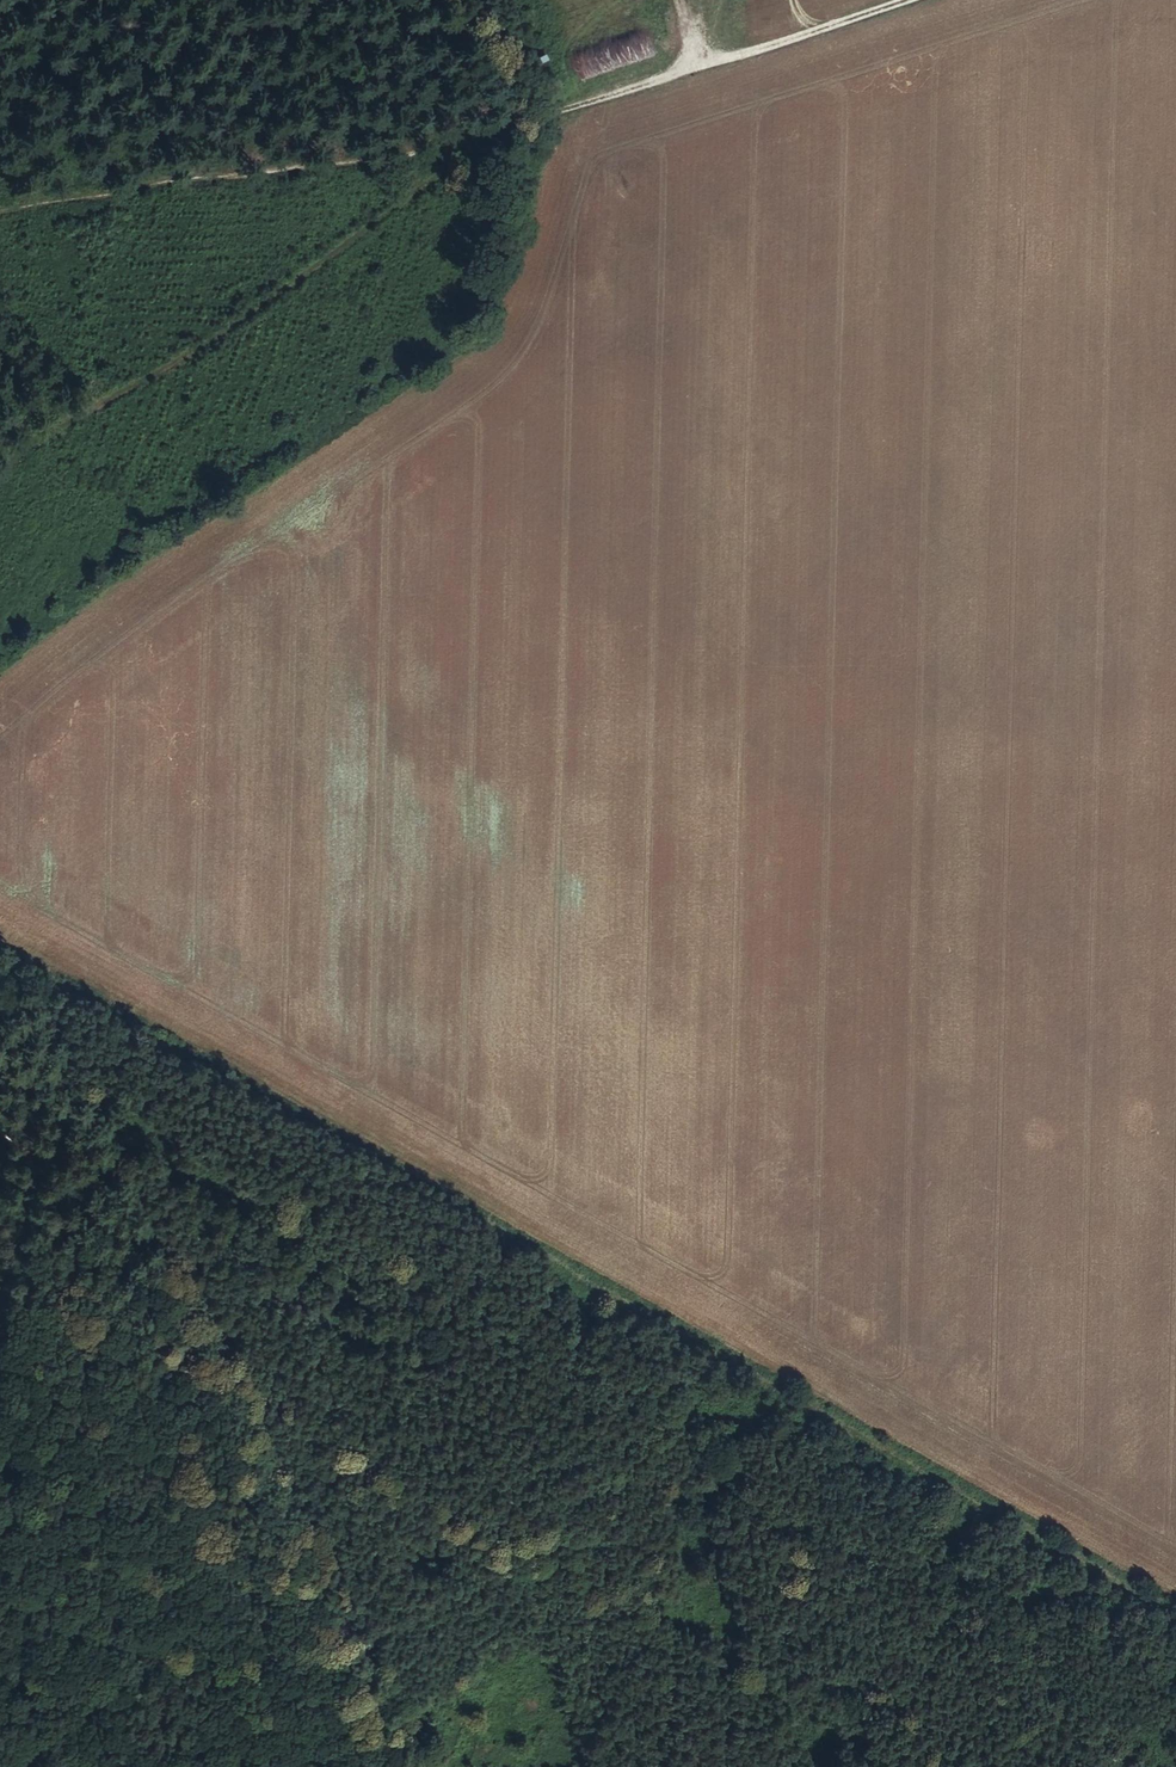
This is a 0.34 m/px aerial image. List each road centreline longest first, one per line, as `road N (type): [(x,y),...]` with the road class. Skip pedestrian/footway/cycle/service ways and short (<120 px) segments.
road 1 (track): [(0,466),(148,365),(281,288),(458,162),(468,135)]
road 2 (track): [(545,111),(251,193),(0,210)]
road 3 (track): [(905,0),(741,57),(545,111)]
road 4 (track): [(435,147),(440,86),(413,0)]

